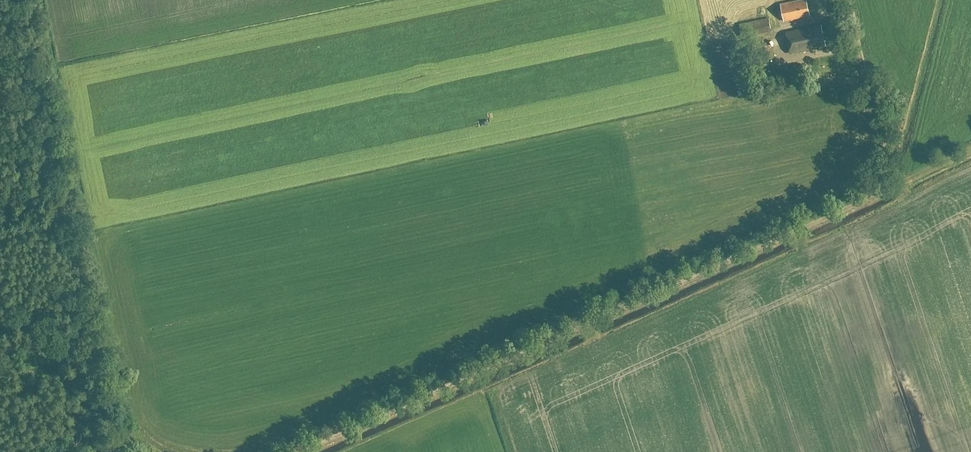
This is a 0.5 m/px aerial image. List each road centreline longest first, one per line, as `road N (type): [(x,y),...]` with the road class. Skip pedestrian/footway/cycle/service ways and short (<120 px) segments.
road 1 (track): [(970,149),(303,451)]
road 2 (track): [(111,394),(24,0)]
road 3 (track): [(862,200),(866,108),(846,0)]
road 4 (track): [(111,394),(88,401),(66,379),(0,392)]

